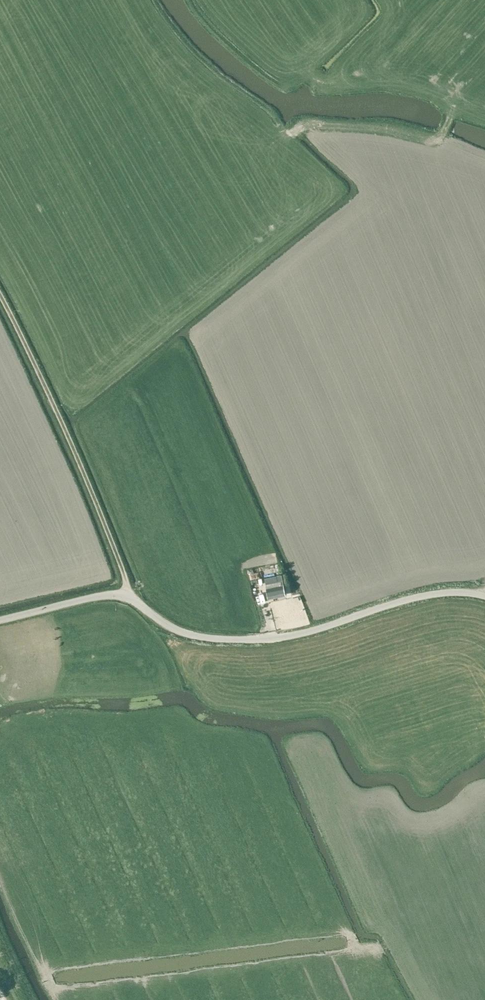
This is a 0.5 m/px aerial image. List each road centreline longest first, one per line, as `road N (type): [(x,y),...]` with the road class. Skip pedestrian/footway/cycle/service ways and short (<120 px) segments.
road 1 (unclassified): [(484,595),(429,594),(262,640),(185,635),(131,597)]
road 2 (track): [(131,597),(92,492),(0,295)]
road 3 (unclassified): [(0,622),(108,595),(131,597)]

